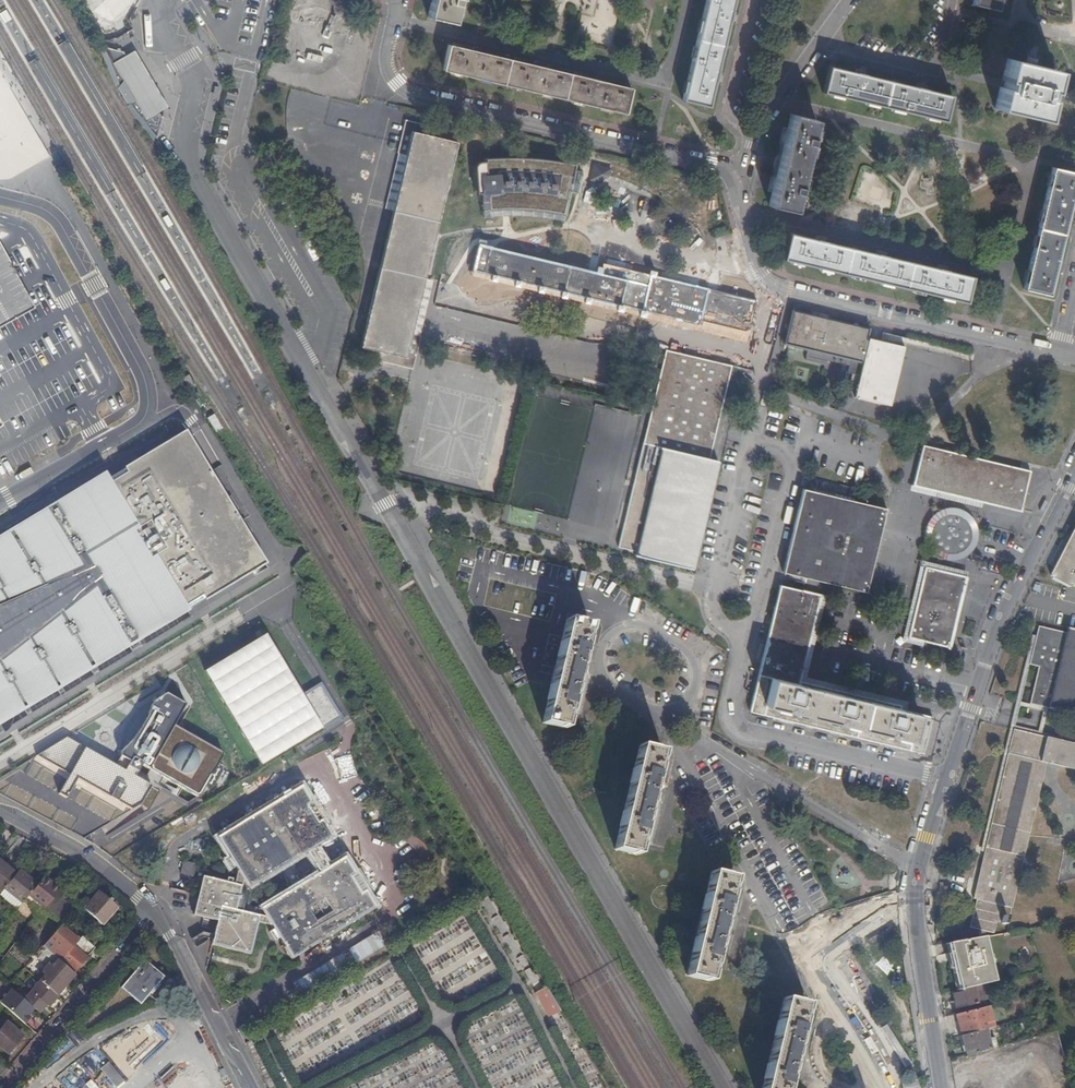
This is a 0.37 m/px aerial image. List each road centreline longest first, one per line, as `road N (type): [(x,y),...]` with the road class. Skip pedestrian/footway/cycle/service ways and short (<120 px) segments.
road 1 (residential): [(394,0),(382,61),(410,99),(741,173)]
road 2 (residential): [(741,173),(746,253),(757,277),(1060,357)]
road 3 (residential): [(752,631),(791,470),(787,453),(763,444),(749,451),(713,590),(725,624)]
road 4 (unclassified): [(1074,461),(994,620),(942,777)]
road 5 (residential): [(942,777),(742,729),(733,712),(752,631)]
road 6 (residential): [(685,707),(697,684),(691,655),(657,633),(614,629),(602,646),(600,670),(617,692),(663,711)]
road 7 (residential): [(715,748),(917,868)]
road 8 (residential): [(13,1087),(135,934),(147,907)]
road 9 (unclassified): [(917,868),(916,922),(940,1087)]
road 10 (unclassified): [(252,1087),(147,907)]
road 11 (residential): [(821,43),(936,71),(952,0)]
road 12 (residential): [(715,748),(812,912)]
road 13 (unclassified): [(147,907),(73,850),(0,811)]
road 14 (residential): [(821,43),(757,129),(741,173)]

